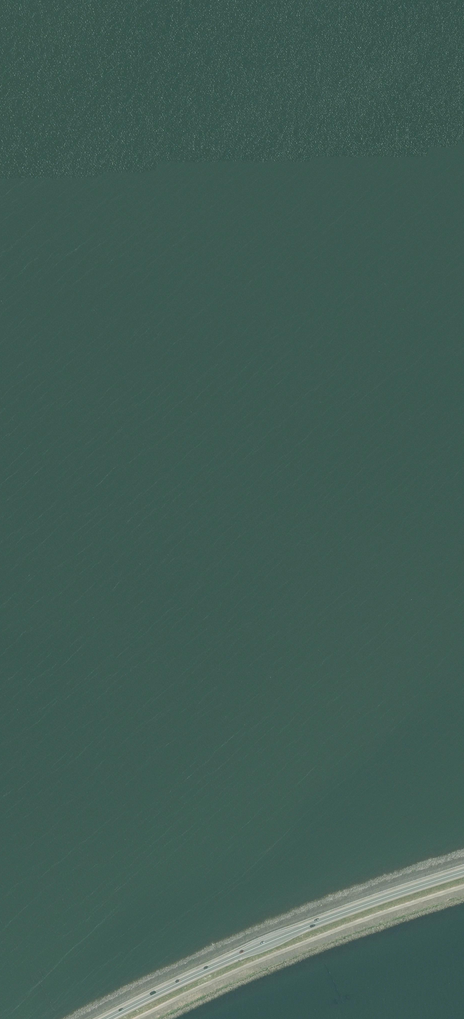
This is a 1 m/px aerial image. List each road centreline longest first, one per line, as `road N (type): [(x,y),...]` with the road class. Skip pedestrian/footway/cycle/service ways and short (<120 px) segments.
road 1 (trunk): [(108,1018),(262,946),(463,872)]

